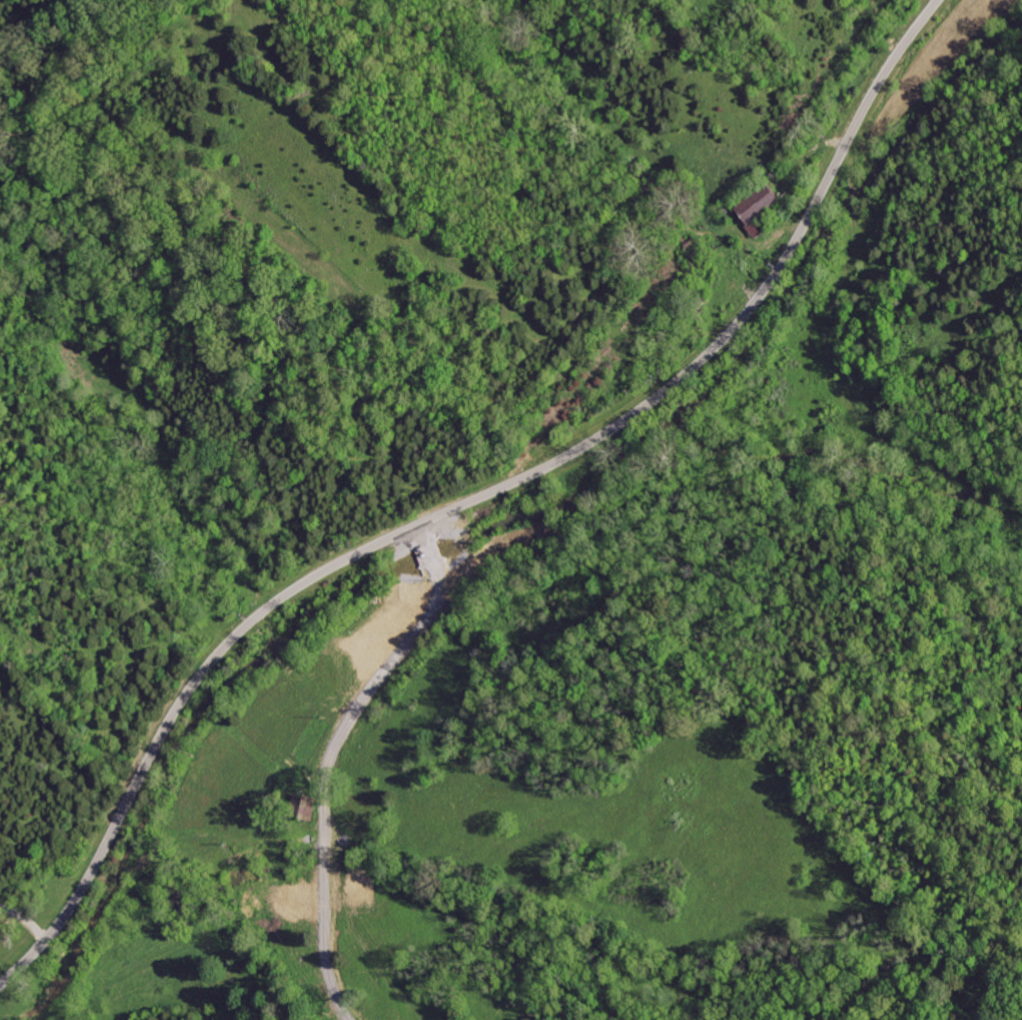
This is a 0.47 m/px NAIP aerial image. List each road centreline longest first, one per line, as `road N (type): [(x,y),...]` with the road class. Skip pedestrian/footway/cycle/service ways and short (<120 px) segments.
road 1 (tertiary): [(0,984),(69,911),(169,725),(251,623),(368,549),(584,447),(653,401),(734,329),(798,240),(881,80),(941,0)]

